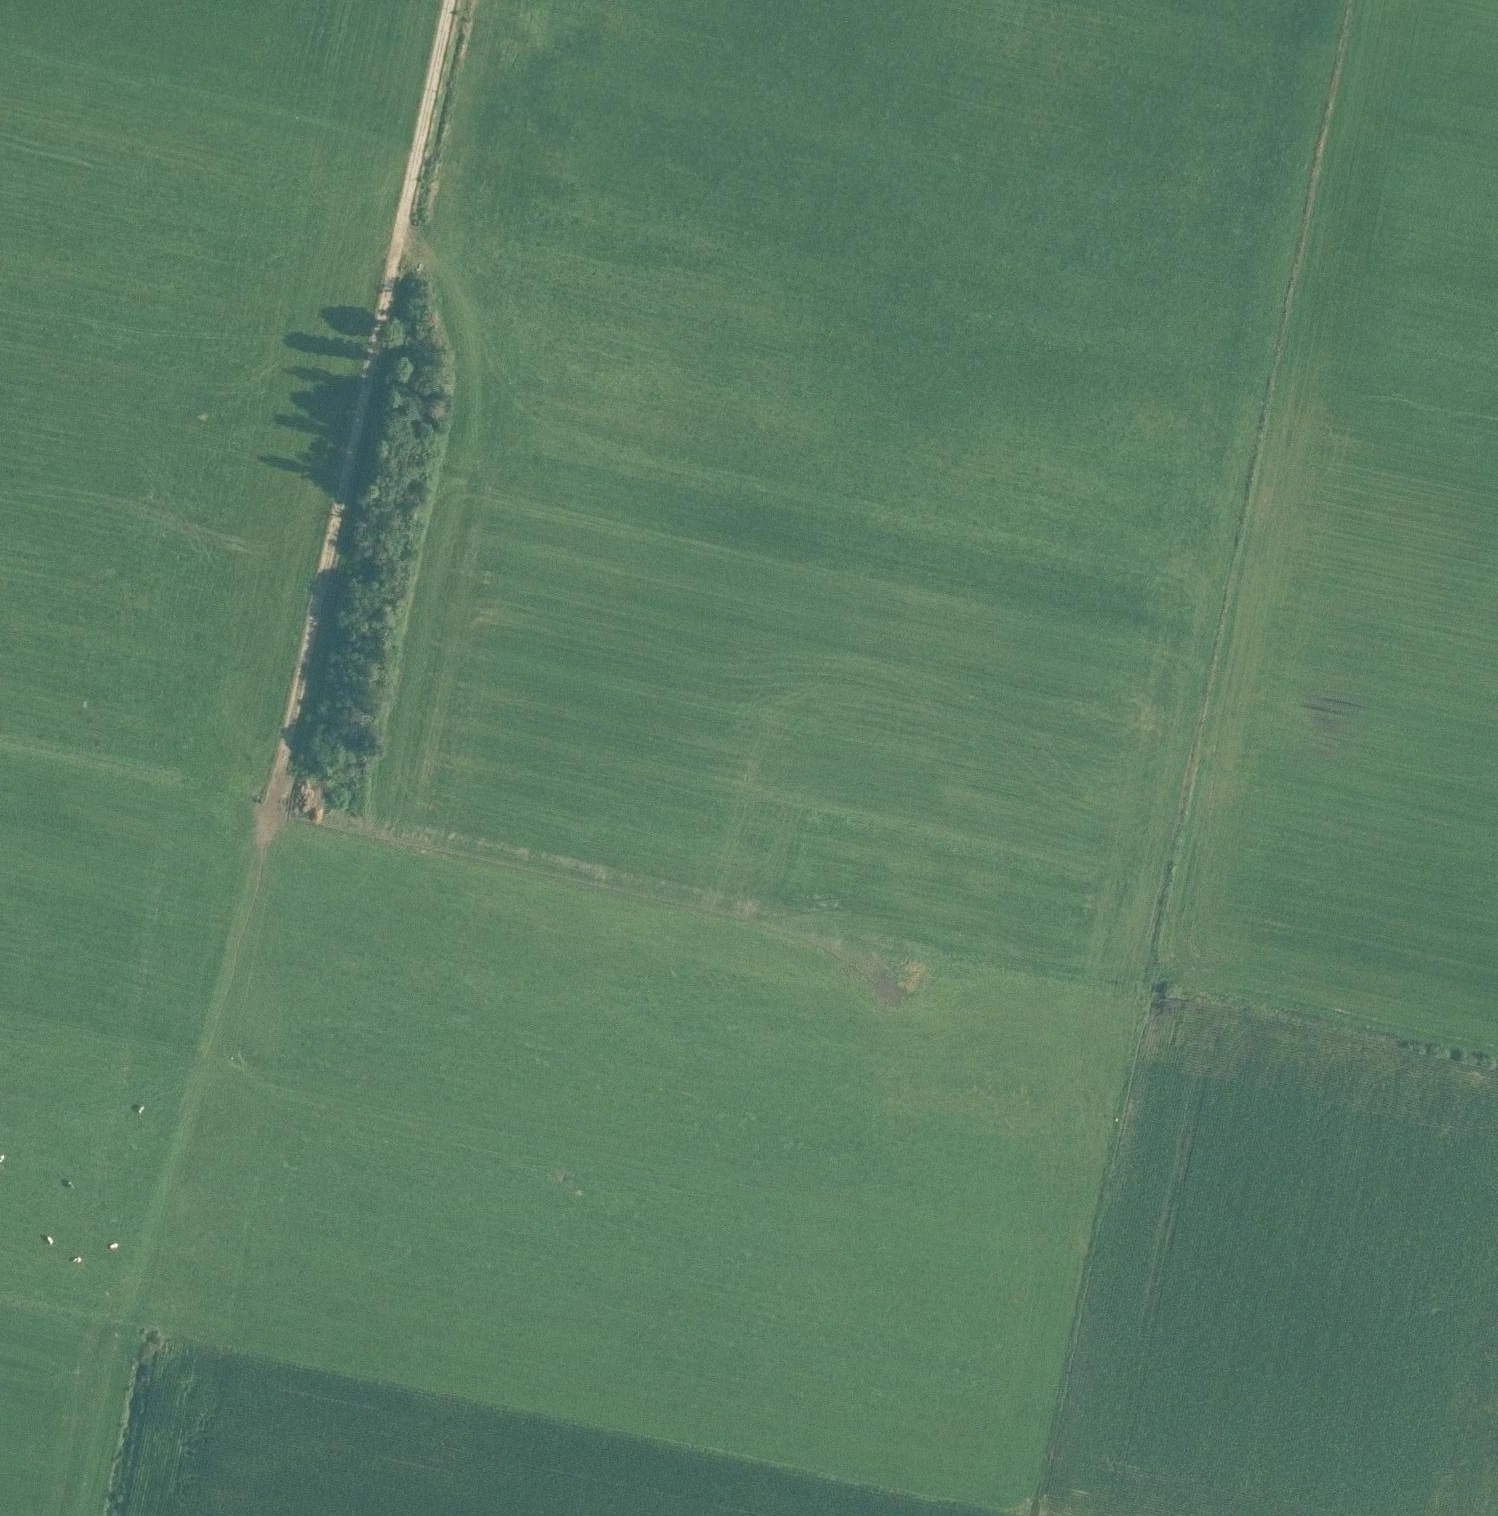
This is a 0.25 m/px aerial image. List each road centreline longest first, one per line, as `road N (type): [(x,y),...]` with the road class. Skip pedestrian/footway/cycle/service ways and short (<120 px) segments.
road 1 (track): [(445,0),(282,762)]

